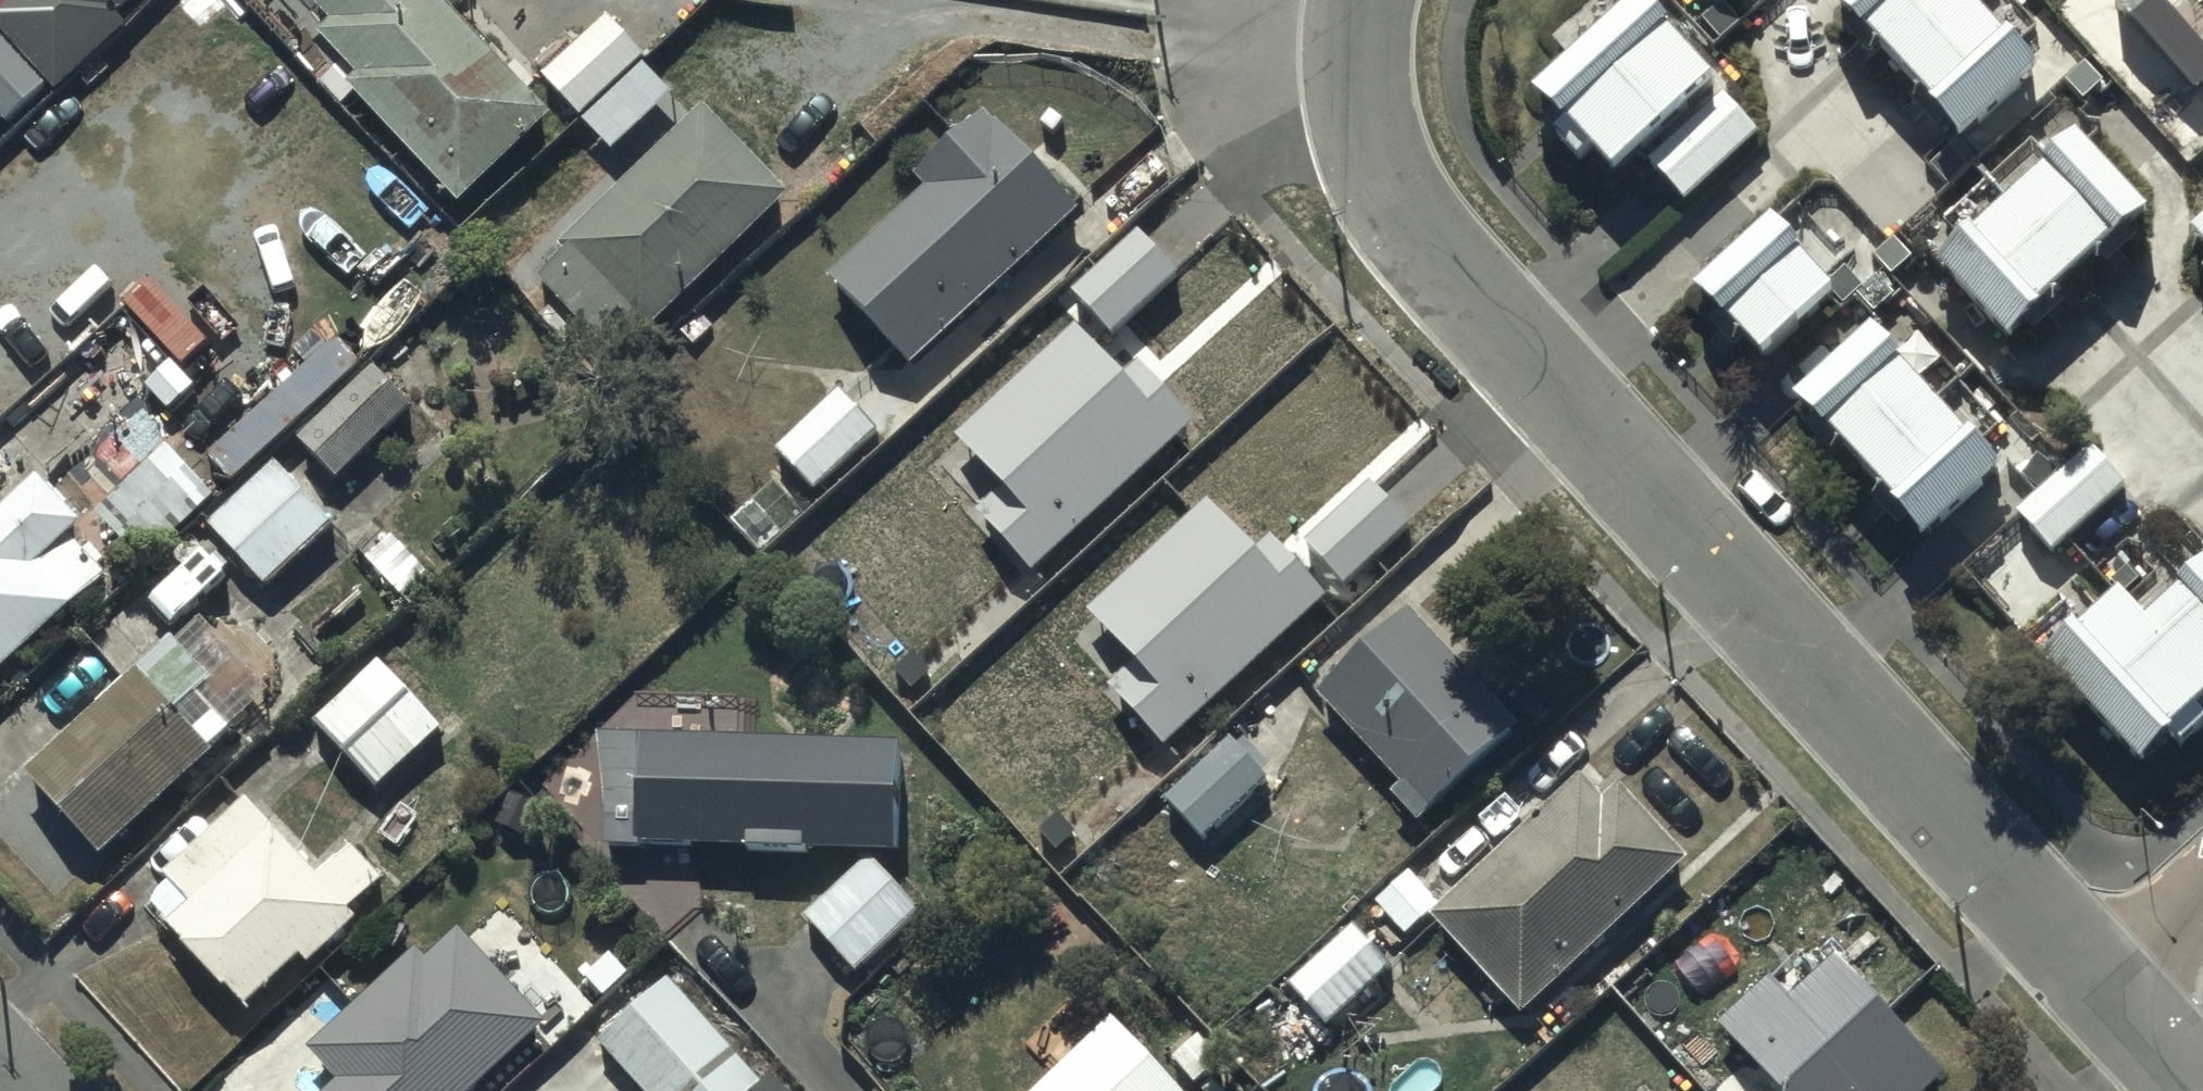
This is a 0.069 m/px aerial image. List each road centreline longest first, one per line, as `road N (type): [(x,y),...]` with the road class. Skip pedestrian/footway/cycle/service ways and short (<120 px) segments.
road 1 (residential): [(2101,1004),(1429,253),(1381,172),(1362,94),(1365,0)]
road 2 (residential): [(2101,1004),(2202,904)]
road 3 (residential): [(2186,1090),(2101,1004)]

